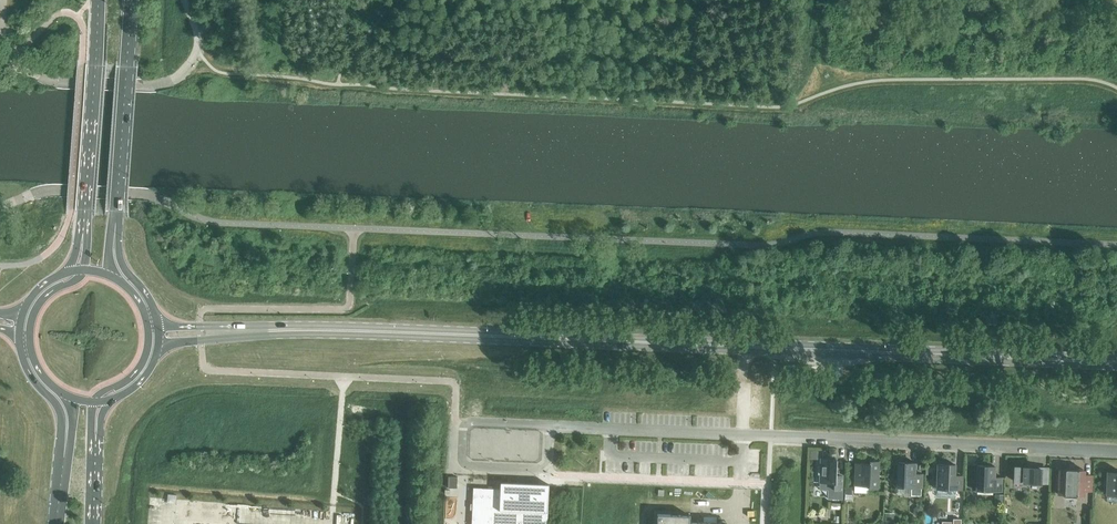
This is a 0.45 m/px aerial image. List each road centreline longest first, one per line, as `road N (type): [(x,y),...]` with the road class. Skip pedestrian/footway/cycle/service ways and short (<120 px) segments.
road 1 (primary): [(1116,362),(246,331)]
road 2 (residential): [(1116,451),(549,424)]
road 3 (secondary): [(99,0),(83,225)]
road 4 (secondary): [(115,221),(131,0)]
road 5 (residential): [(549,424),(475,420),(463,429),(461,458),(469,464),(543,465)]
road 6 (primary): [(19,334),(28,372),(57,410),(65,450)]

